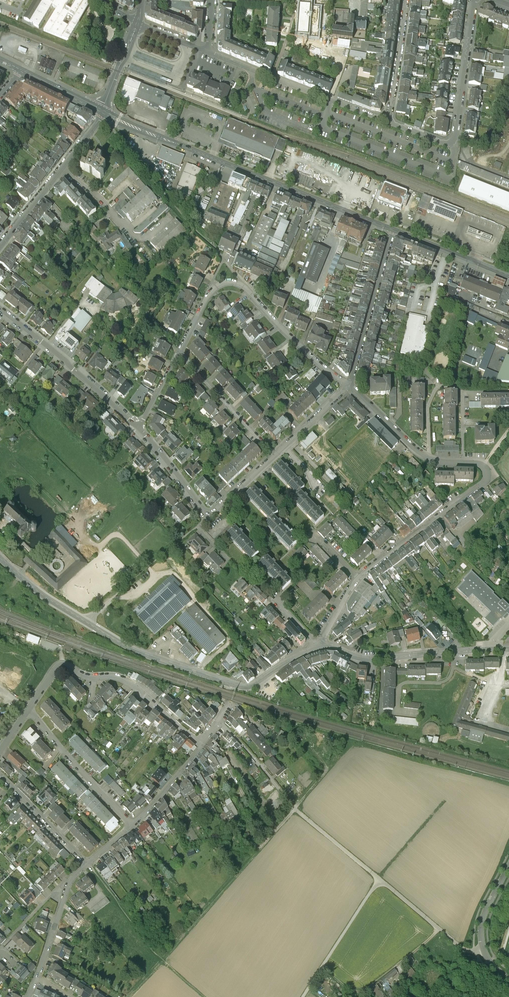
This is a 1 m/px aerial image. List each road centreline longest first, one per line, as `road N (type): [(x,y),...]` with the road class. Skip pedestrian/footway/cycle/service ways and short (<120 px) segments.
road 1 (unclassified): [(0,557),(46,597),(125,645),(240,686),(319,648)]
road 2 (residential): [(358,578),(488,475),(481,464),(422,455),(349,384)]
road 3 (secondary): [(103,111),(393,230)]
road 4 (track): [(275,783),(475,952)]
road 5 (track): [(295,807),(129,996)]
road 6 (residential): [(180,350),(213,289),(232,280),(349,384)]
road 7 (residential): [(388,121),(453,142),(475,0)]
road 8 (residential): [(275,453),(208,519),(138,428)]
road 9 (residential): [(206,52),(388,121)]
road 10 (unclassified): [(319,648),(370,659),(508,650)]
road 11 (residential): [(138,428),(0,309)]
road 12 (track): [(87,863),(162,961),(204,996)]
road 13 (residential): [(201,745),(129,682),(55,669)]
road 14 (residential): [(103,111),(0,243)]
road 15 (residential): [(393,230),(349,384)]
road 16 (residential): [(133,826),(28,710)]
road 17 (track): [(321,968),(363,991),(441,931)]
road 18 (track): [(379,878),(303,996)]
road 19 (residential): [(180,350),(275,453)]
road 20 (residential): [(508,862),(481,929),(488,961),(508,978)]
road 21 (residential): [(39,978),(63,900),(87,863)]
road 22 (residential): [(0,775),(87,863)]
road 23 (secondary): [(393,230),(508,275)]
road 24 (residential): [(406,0),(388,121)]

